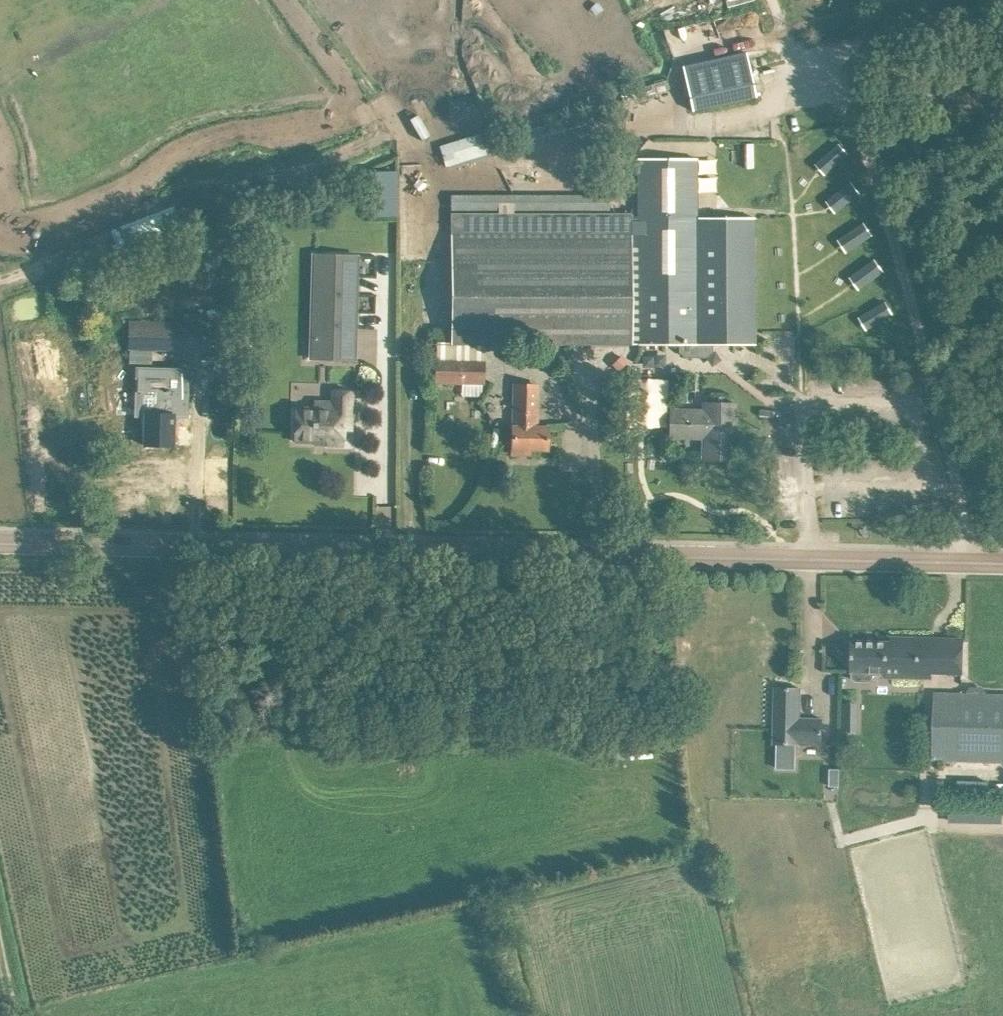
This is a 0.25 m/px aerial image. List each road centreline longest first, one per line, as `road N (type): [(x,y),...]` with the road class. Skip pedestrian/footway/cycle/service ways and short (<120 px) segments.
road 1 (tertiary): [(0,543),(1002,563)]
road 2 (track): [(1002,28),(775,84)]

